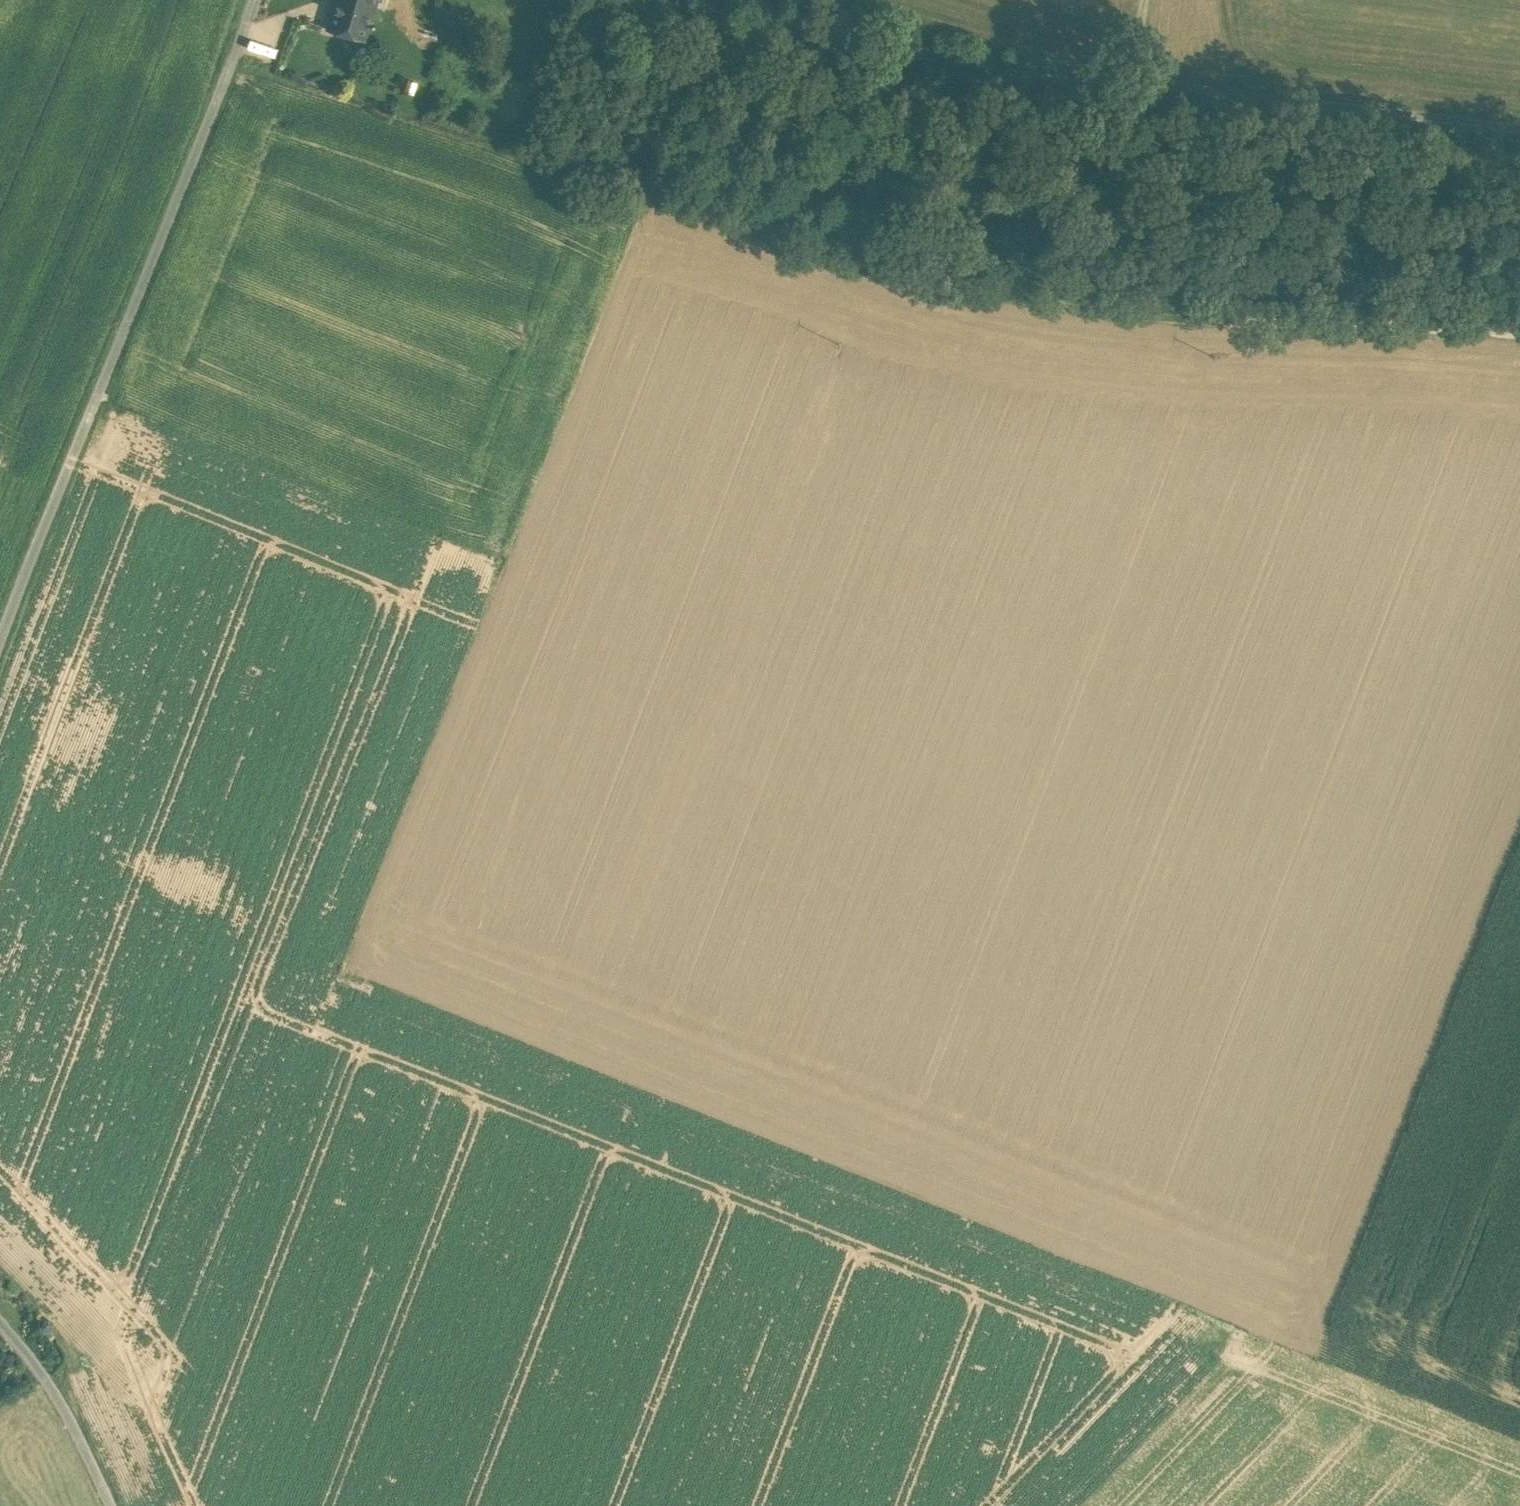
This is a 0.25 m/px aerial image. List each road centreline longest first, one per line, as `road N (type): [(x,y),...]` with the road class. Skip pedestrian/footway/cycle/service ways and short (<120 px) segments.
road 1 (unclassified): [(1519,123),(948,62),(737,0)]
road 2 (unclassified): [(250,0),(0,634)]
road 3 (unclassified): [(112,1505),(53,1392),(0,1319)]

